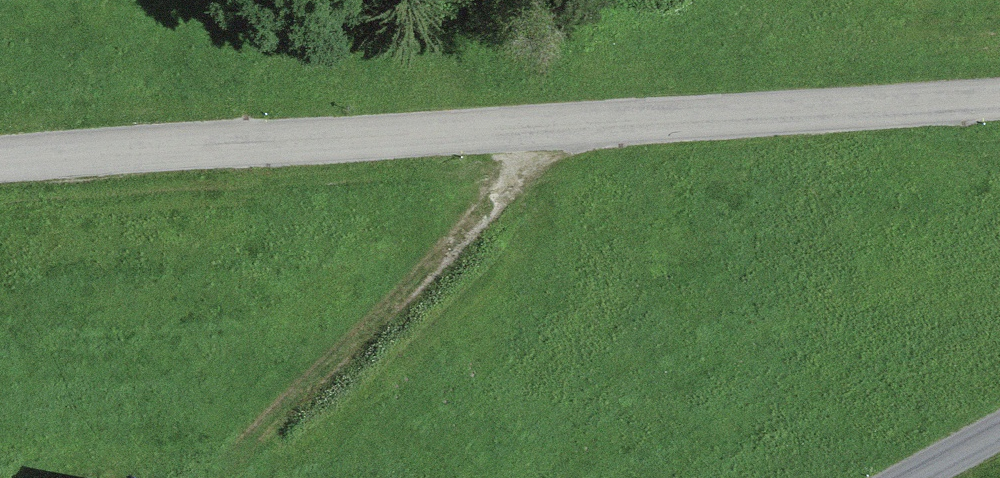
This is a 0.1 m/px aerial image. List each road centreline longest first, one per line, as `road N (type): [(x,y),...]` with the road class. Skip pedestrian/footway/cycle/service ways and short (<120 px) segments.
road 1 (residential): [(0,168),(999,100)]
road 2 (track): [(544,130),(525,171),(355,346),(249,435),(222,477)]

